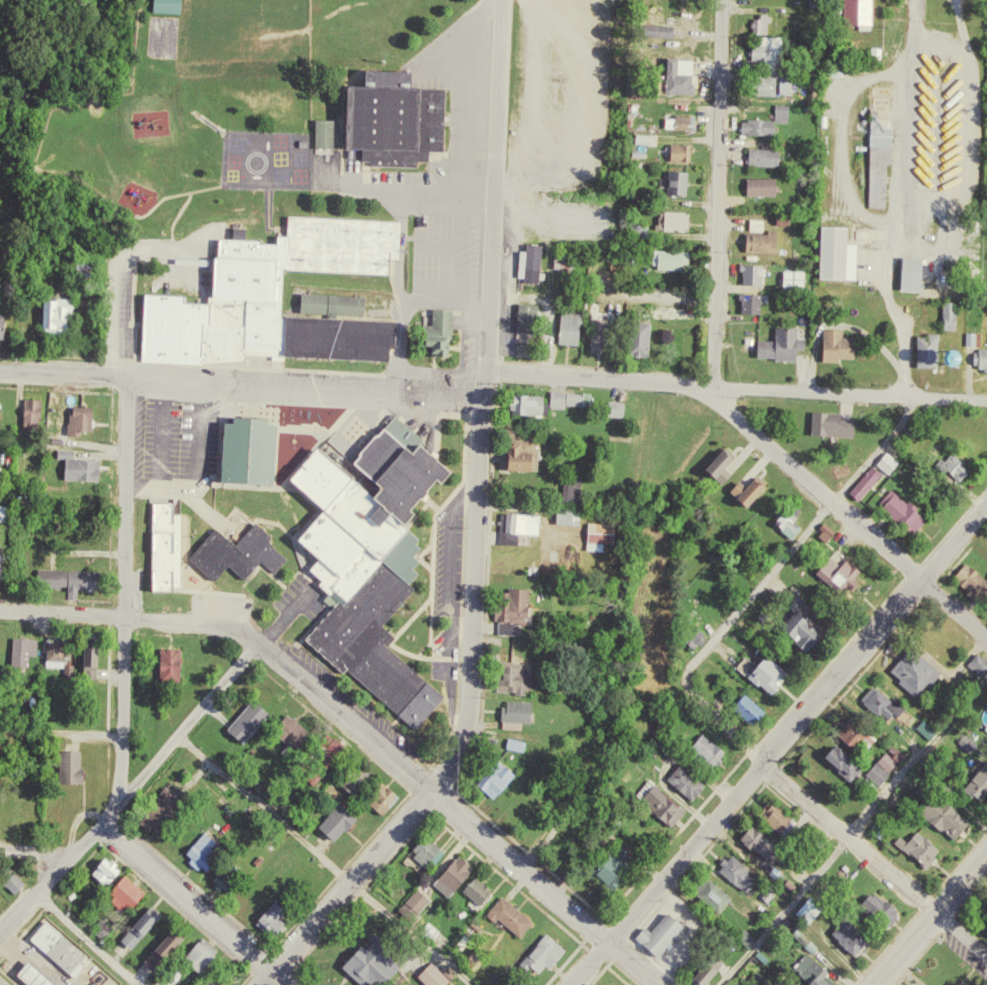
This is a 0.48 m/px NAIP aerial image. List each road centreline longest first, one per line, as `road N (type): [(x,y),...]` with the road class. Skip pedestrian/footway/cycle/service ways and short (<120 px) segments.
road 1 (residential): [(264,984),(431,791),(465,728),(499,0)]
road 2 (residential): [(986,398),(0,366)]
road 3 (residential): [(0,609),(232,630),(289,666),(604,943)]
road 4 (residential): [(568,984),(986,503)]
road 5 (residential): [(711,389),(723,0)]
road 6 (residential): [(120,756),(128,370)]
road 7 (residential): [(0,935),(256,646)]
road 8 (residential): [(986,957),(762,761)]
road 9 (residential): [(920,580),(711,389)]
road 10 (residential): [(285,984),(103,822)]
road 11 (secondary): [(872,984),(986,853)]

